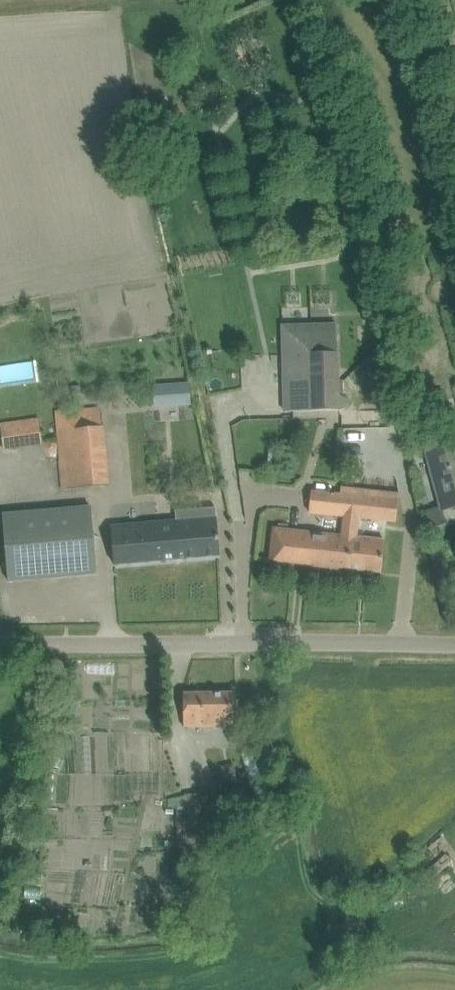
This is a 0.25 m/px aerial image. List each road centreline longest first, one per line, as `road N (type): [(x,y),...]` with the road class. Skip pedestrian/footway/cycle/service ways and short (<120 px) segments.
road 1 (unclassified): [(0,645),(454,645)]

